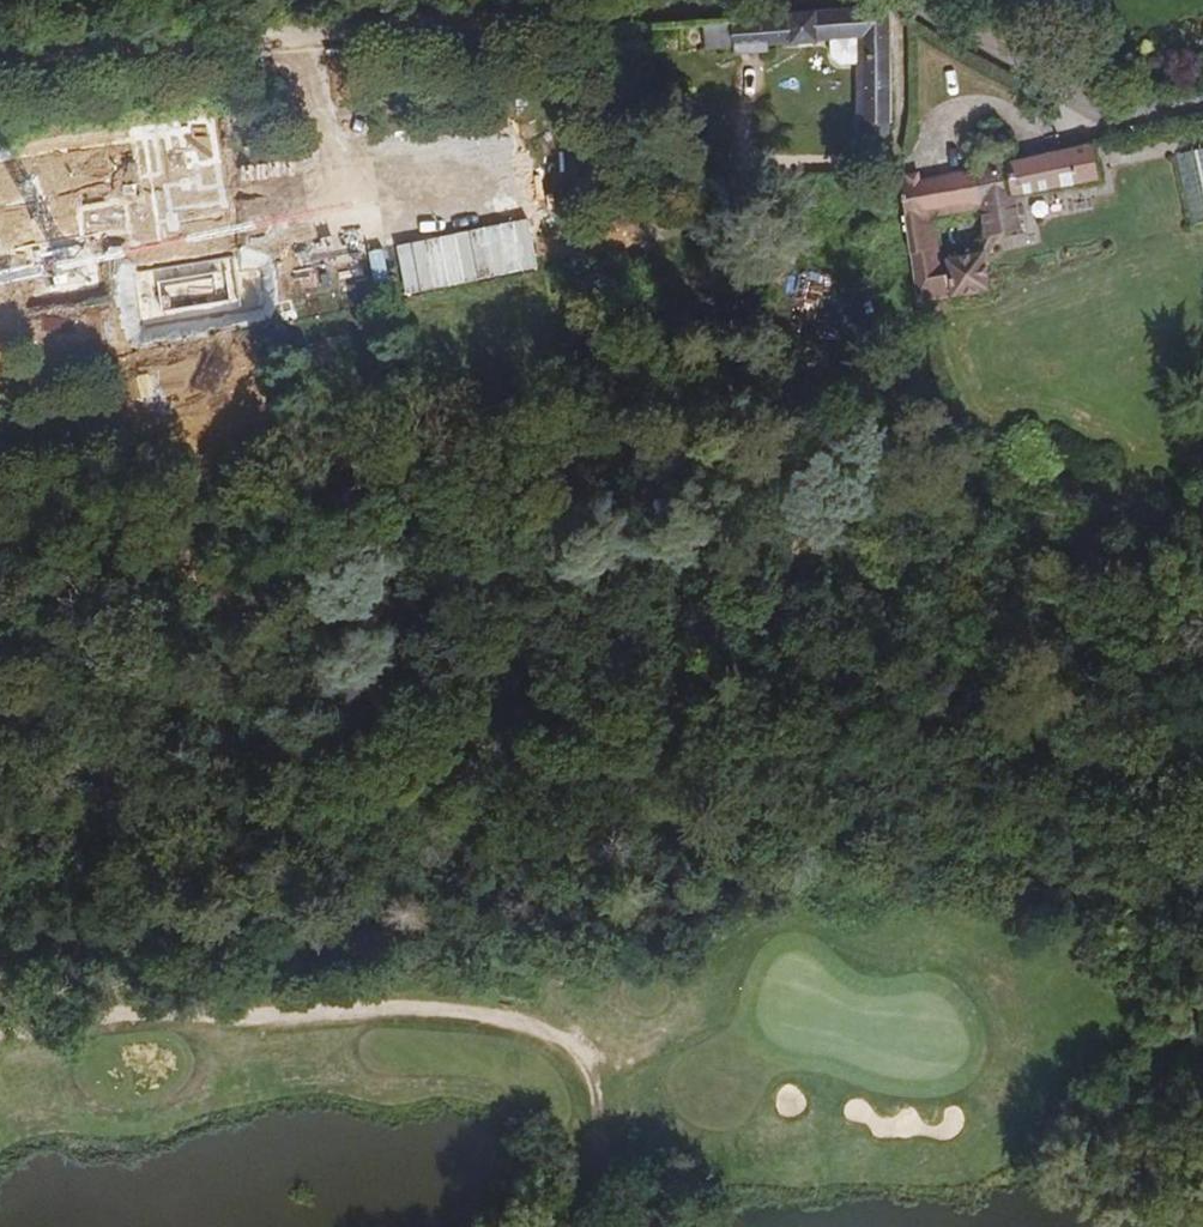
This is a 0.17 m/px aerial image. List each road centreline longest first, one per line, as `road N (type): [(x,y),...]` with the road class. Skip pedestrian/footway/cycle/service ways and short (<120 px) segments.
road 1 (unclassified): [(0,55),(705,0)]
road 2 (unclassified): [(914,0),(1110,103),(1202,93)]

